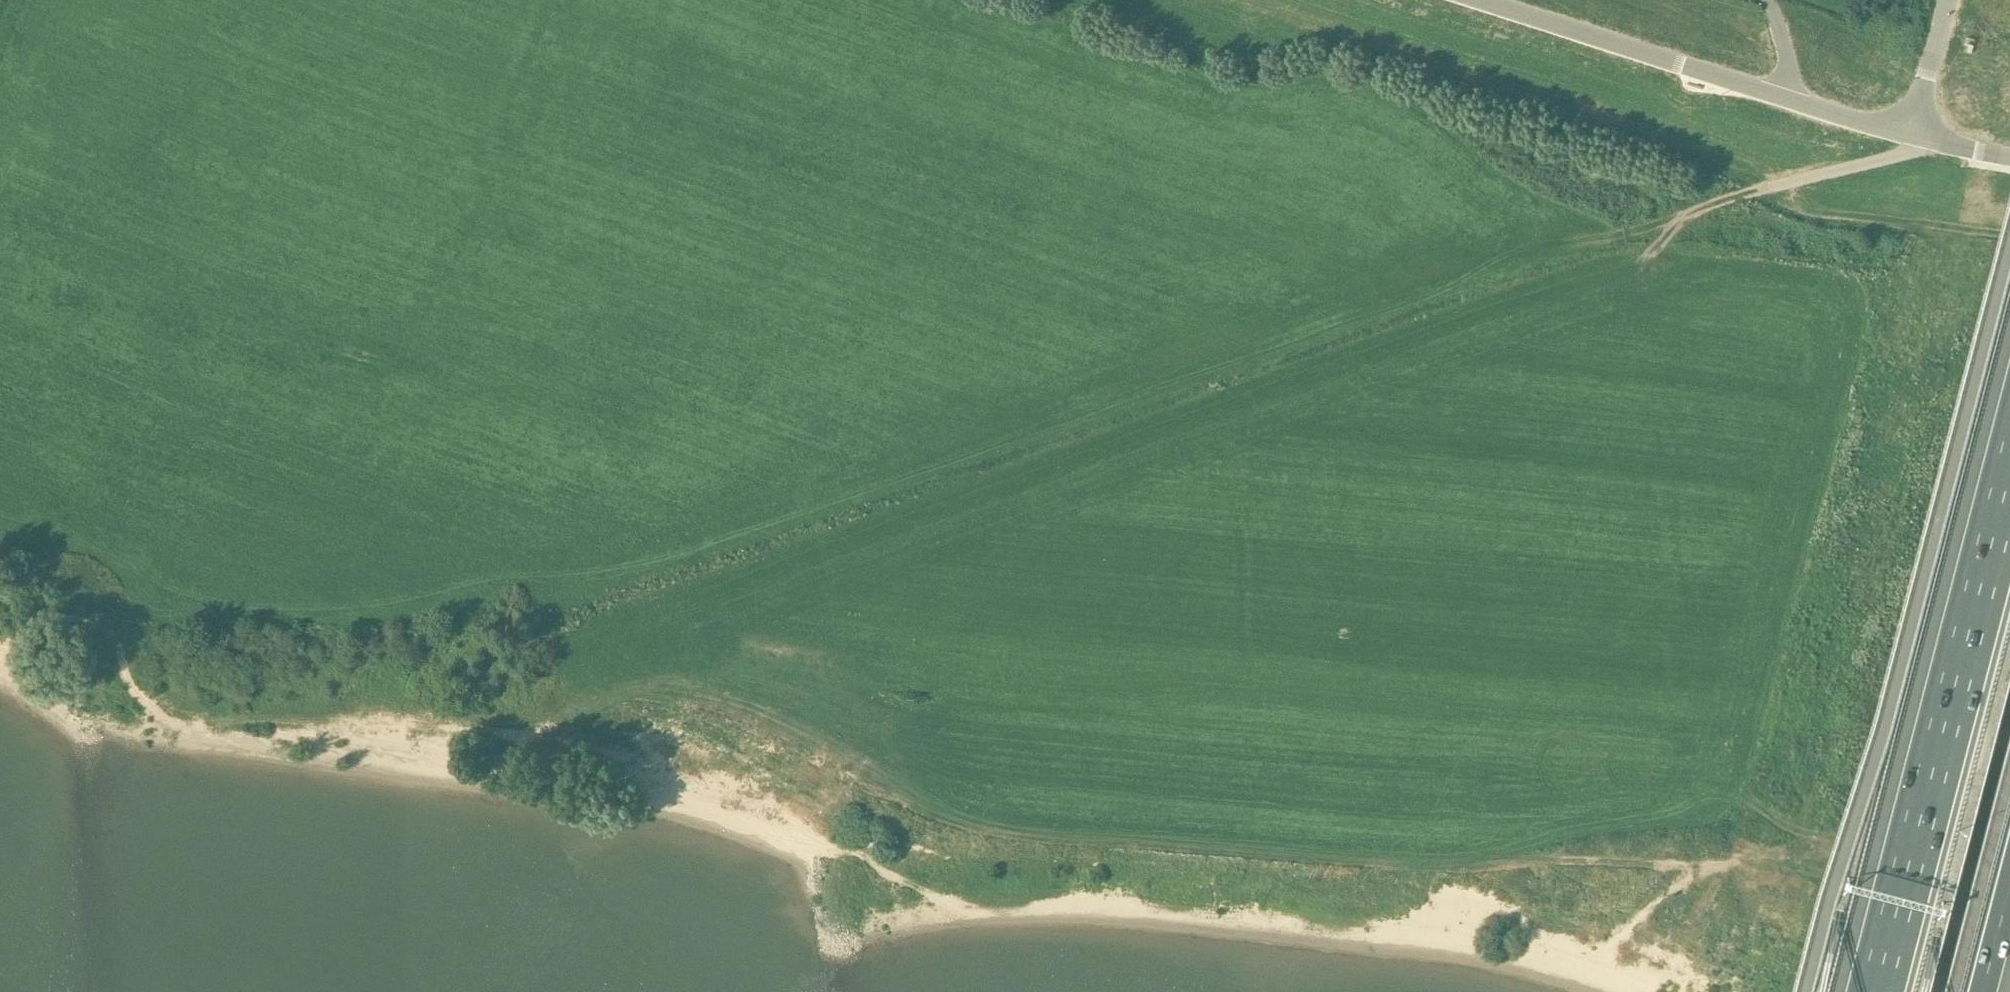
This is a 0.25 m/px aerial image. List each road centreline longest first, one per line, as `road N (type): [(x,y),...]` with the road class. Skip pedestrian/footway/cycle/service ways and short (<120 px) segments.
road 1 (unclassified): [(2009,227),(1809,991)]
road 2 (motorway): [(2009,464),(1871,991)]
road 3 (unclassified): [(1909,137),(1467,0)]
road 4 (track): [(1909,137),(1903,153),(1670,217)]
road 5 (unclassified): [(1909,137),(1944,0)]

